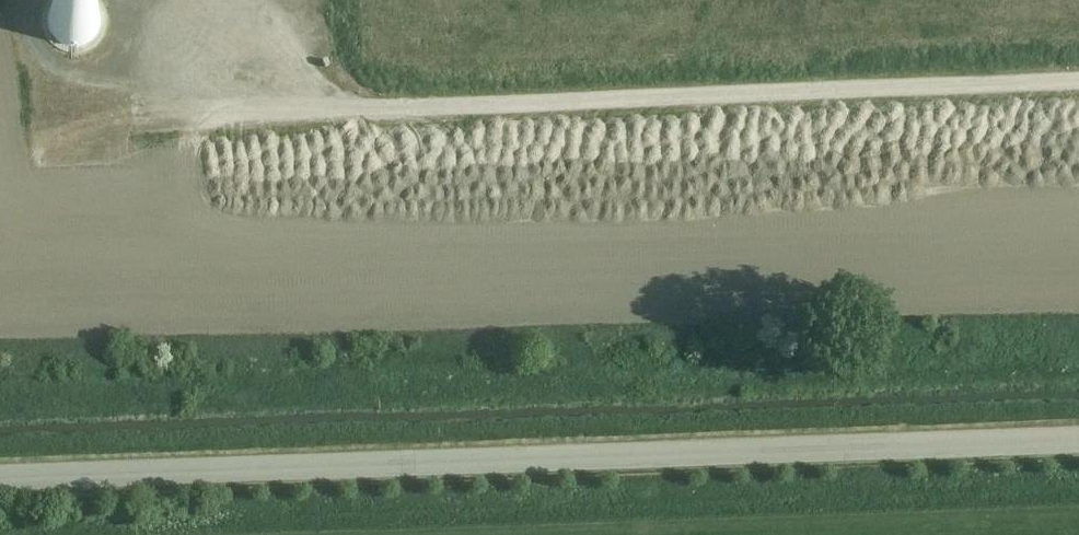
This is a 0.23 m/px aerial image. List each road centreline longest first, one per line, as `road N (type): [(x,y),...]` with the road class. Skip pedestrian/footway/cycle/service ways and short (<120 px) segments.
road 1 (unclassified): [(1078,442),(0,478)]
road 2 (track): [(187,91),(1078,82)]

